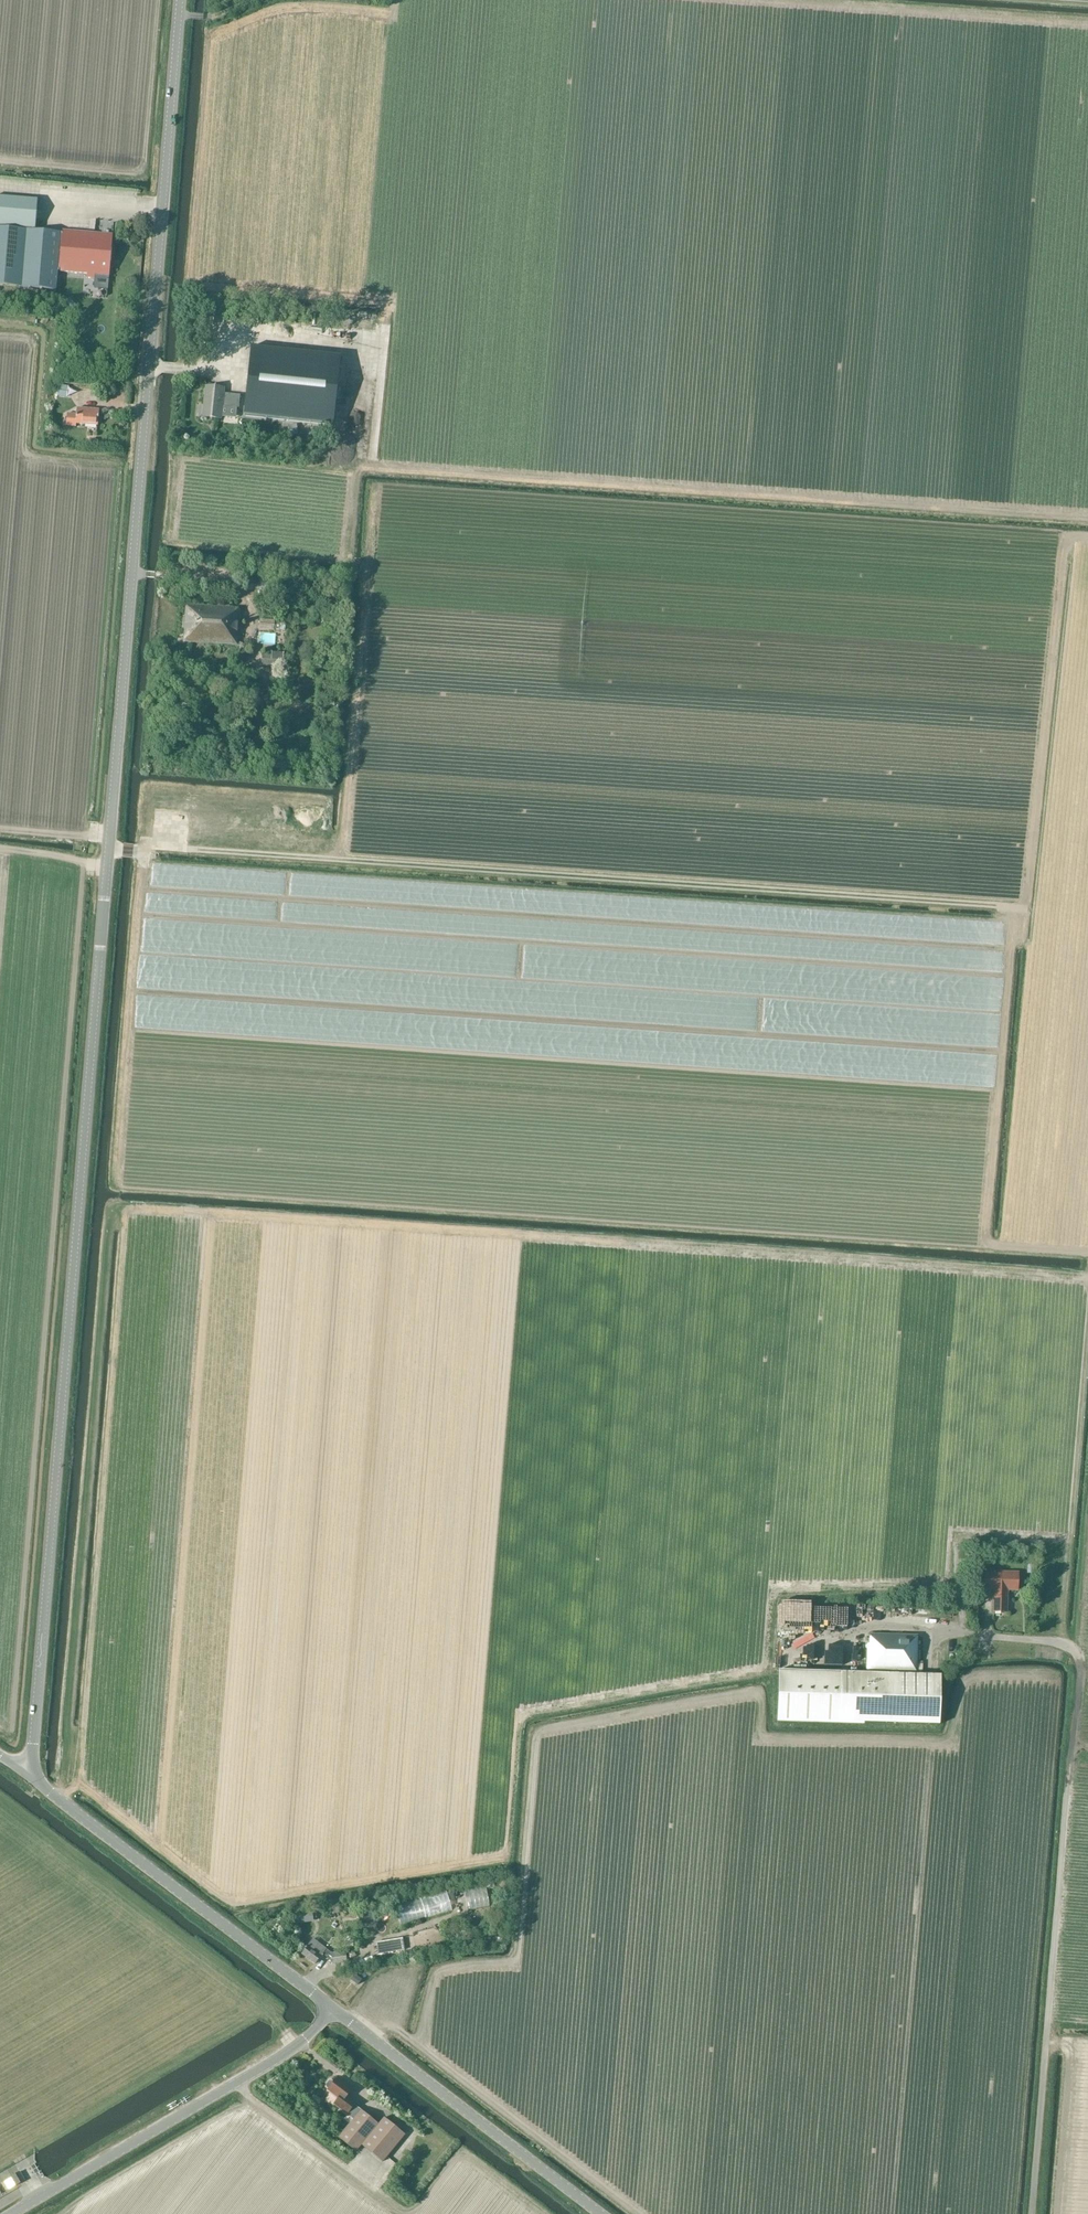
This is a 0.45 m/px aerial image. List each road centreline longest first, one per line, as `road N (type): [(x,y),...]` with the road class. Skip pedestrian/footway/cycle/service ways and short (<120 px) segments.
road 1 (unclassified): [(34,1779),(182,0)]
road 2 (unclassified): [(1032,2213),(1078,1658),(1062,1643),(958,1634)]
road 3 (unclassified): [(15,2213),(294,2048),(331,2008)]
road 4 (unclassified): [(331,2008),(34,1779)]
road 5 (unclassified): [(601,2213),(331,2008)]

